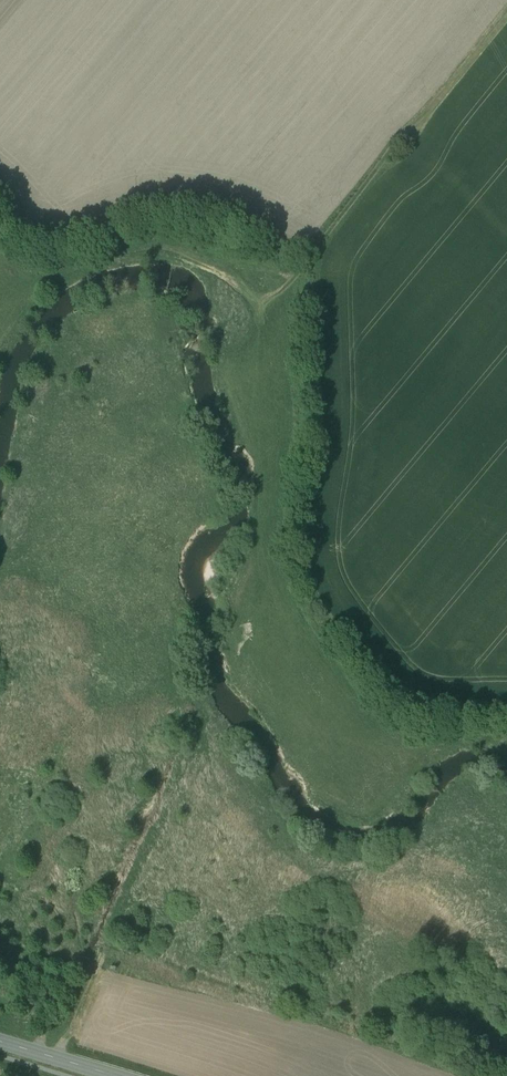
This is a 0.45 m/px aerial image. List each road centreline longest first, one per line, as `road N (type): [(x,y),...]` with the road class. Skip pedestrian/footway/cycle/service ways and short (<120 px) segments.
road 1 (track): [(506,15),(393,147),(308,262),(287,276)]

